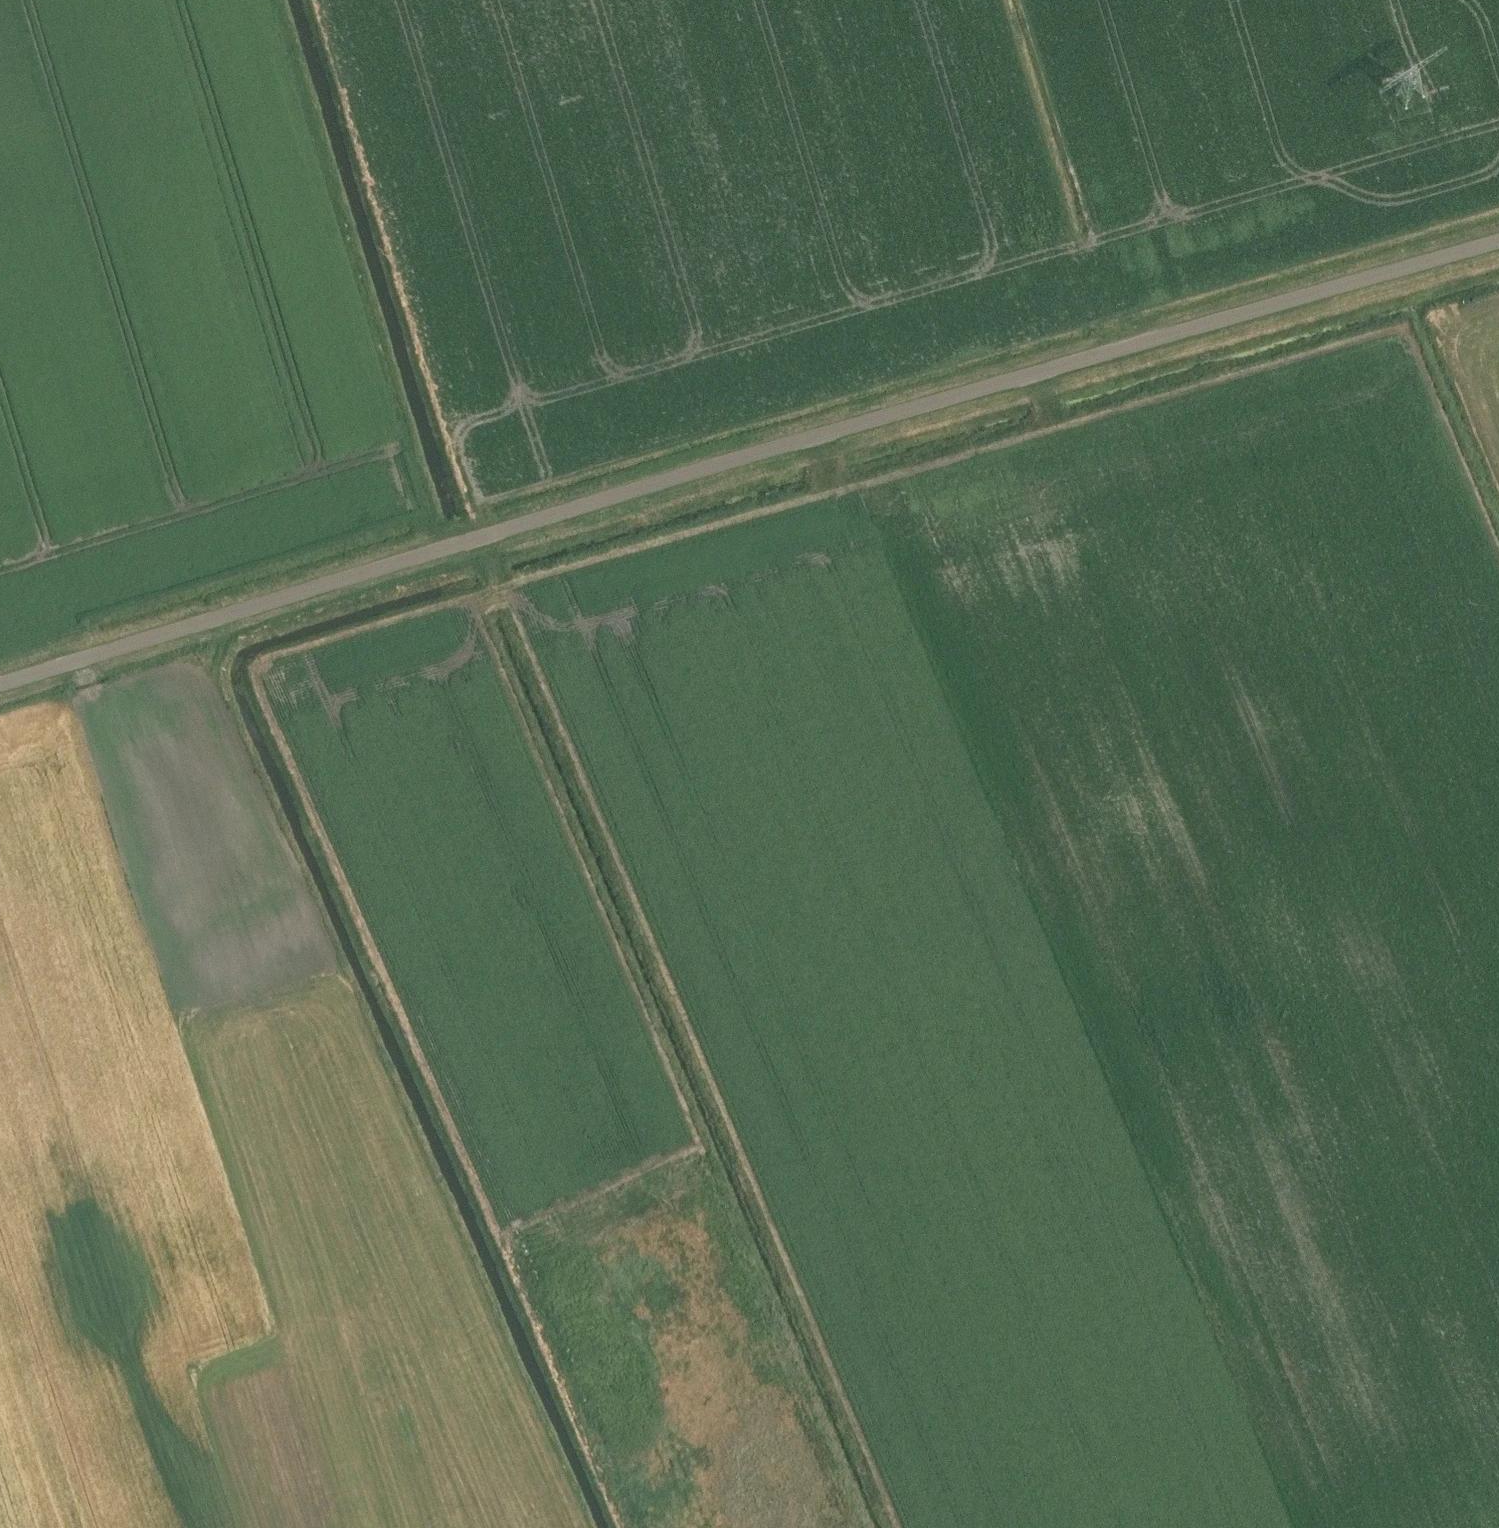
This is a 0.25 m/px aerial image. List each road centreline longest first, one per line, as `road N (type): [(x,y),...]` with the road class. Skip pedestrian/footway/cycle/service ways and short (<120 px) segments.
road 1 (unclassified): [(0,685),(644,487),(1498,241)]

